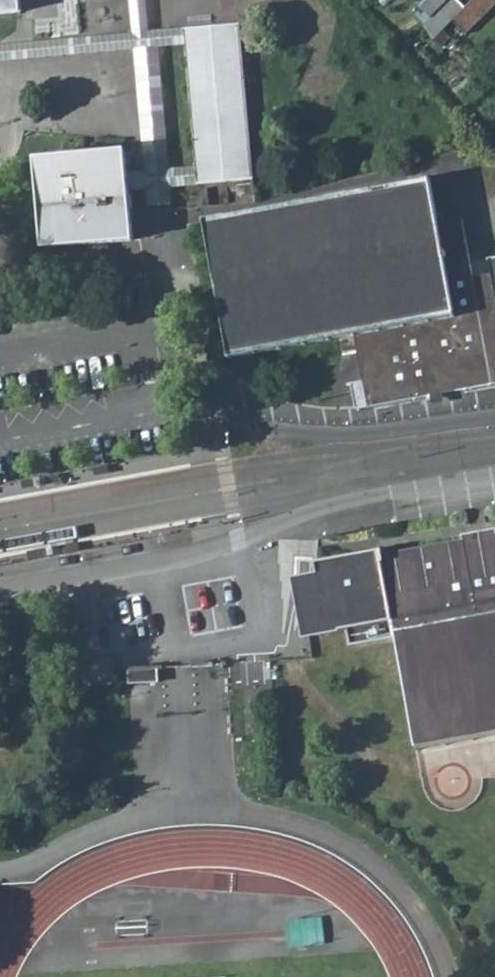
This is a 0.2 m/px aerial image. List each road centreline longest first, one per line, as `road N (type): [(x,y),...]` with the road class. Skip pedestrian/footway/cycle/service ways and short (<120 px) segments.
road 1 (residential): [(0,588),(192,554),(314,509),(494,474)]
road 2 (residential): [(494,417),(340,435),(158,411),(0,436)]

